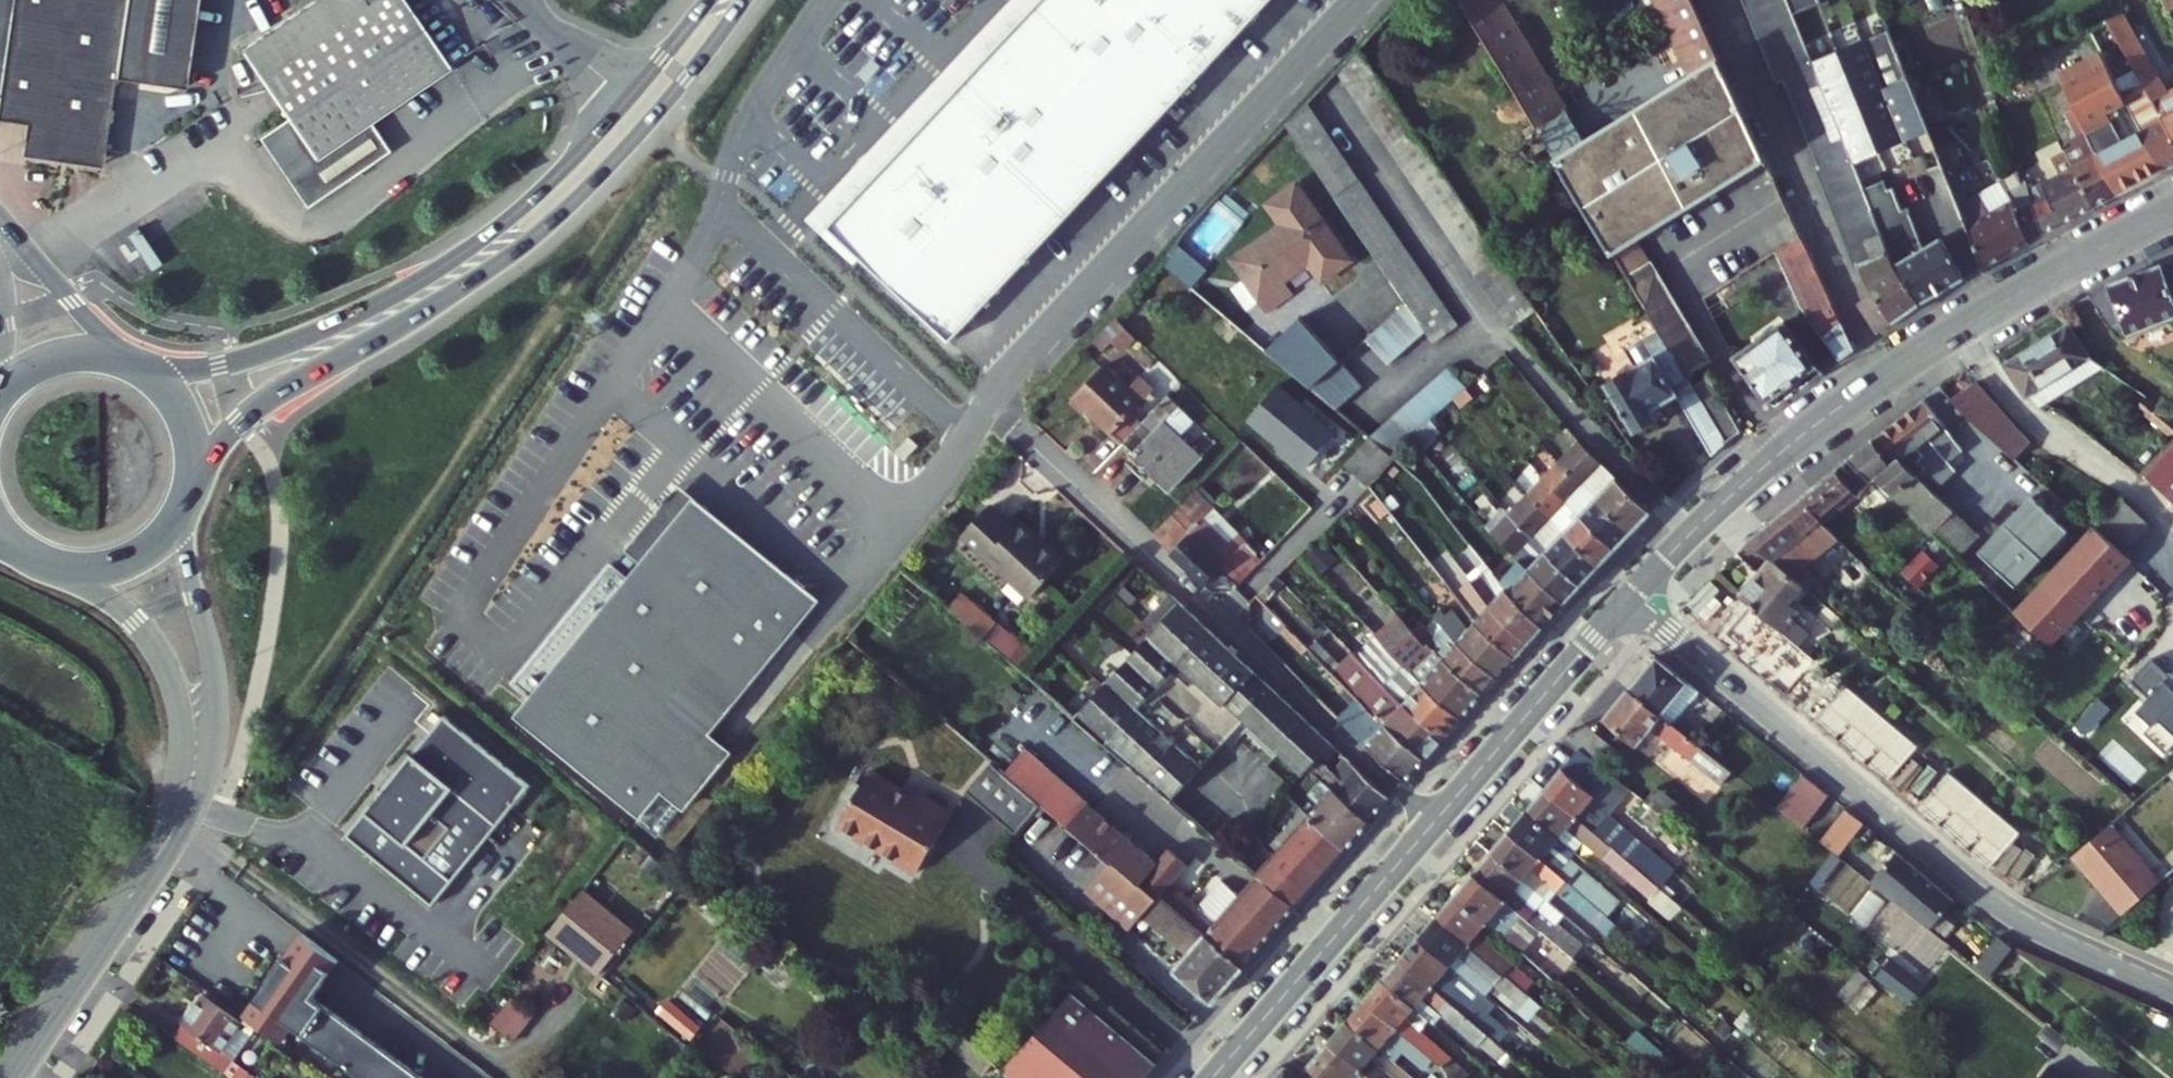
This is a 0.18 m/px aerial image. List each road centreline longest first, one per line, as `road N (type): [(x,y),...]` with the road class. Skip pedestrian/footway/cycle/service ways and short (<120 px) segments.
road 1 (primary): [(191,480),(265,400),(427,310),(553,223),(664,107),(745,0)]
road 2 (primary): [(710,0),(539,194),(435,273),(347,320),(245,359),(141,369)]
road 3 (residential): [(1629,593),(1982,894),(2028,924),(2172,988)]
road 4 (residential): [(1023,437),(1432,820)]
road 5 (tertiary): [(152,866),(203,799),(219,731),(217,670),(192,579),(185,502)]
road 6 (tertiary): [(66,565),(127,611),(174,685),(181,777),(152,866)]
road 7 (tertiary): [(1209,1077),(1432,820)]
road 8 (tertiary): [(2172,211),(1878,381)]
road 9 (tertiary): [(1629,593),(1726,497),(1878,381)]
road 10 (tertiary): [(1432,820),(1629,593)]
road 11 (tertiary): [(152,866),(9,1077)]
road 12 (unclassified): [(125,361),(18,239)]
road 13 (primary): [(66,565),(111,564),(141,552),(185,502)]
road 14 (primary): [(125,361),(58,357),(0,396)]
road 15 (primary): [(191,480),(184,417),(141,369)]

